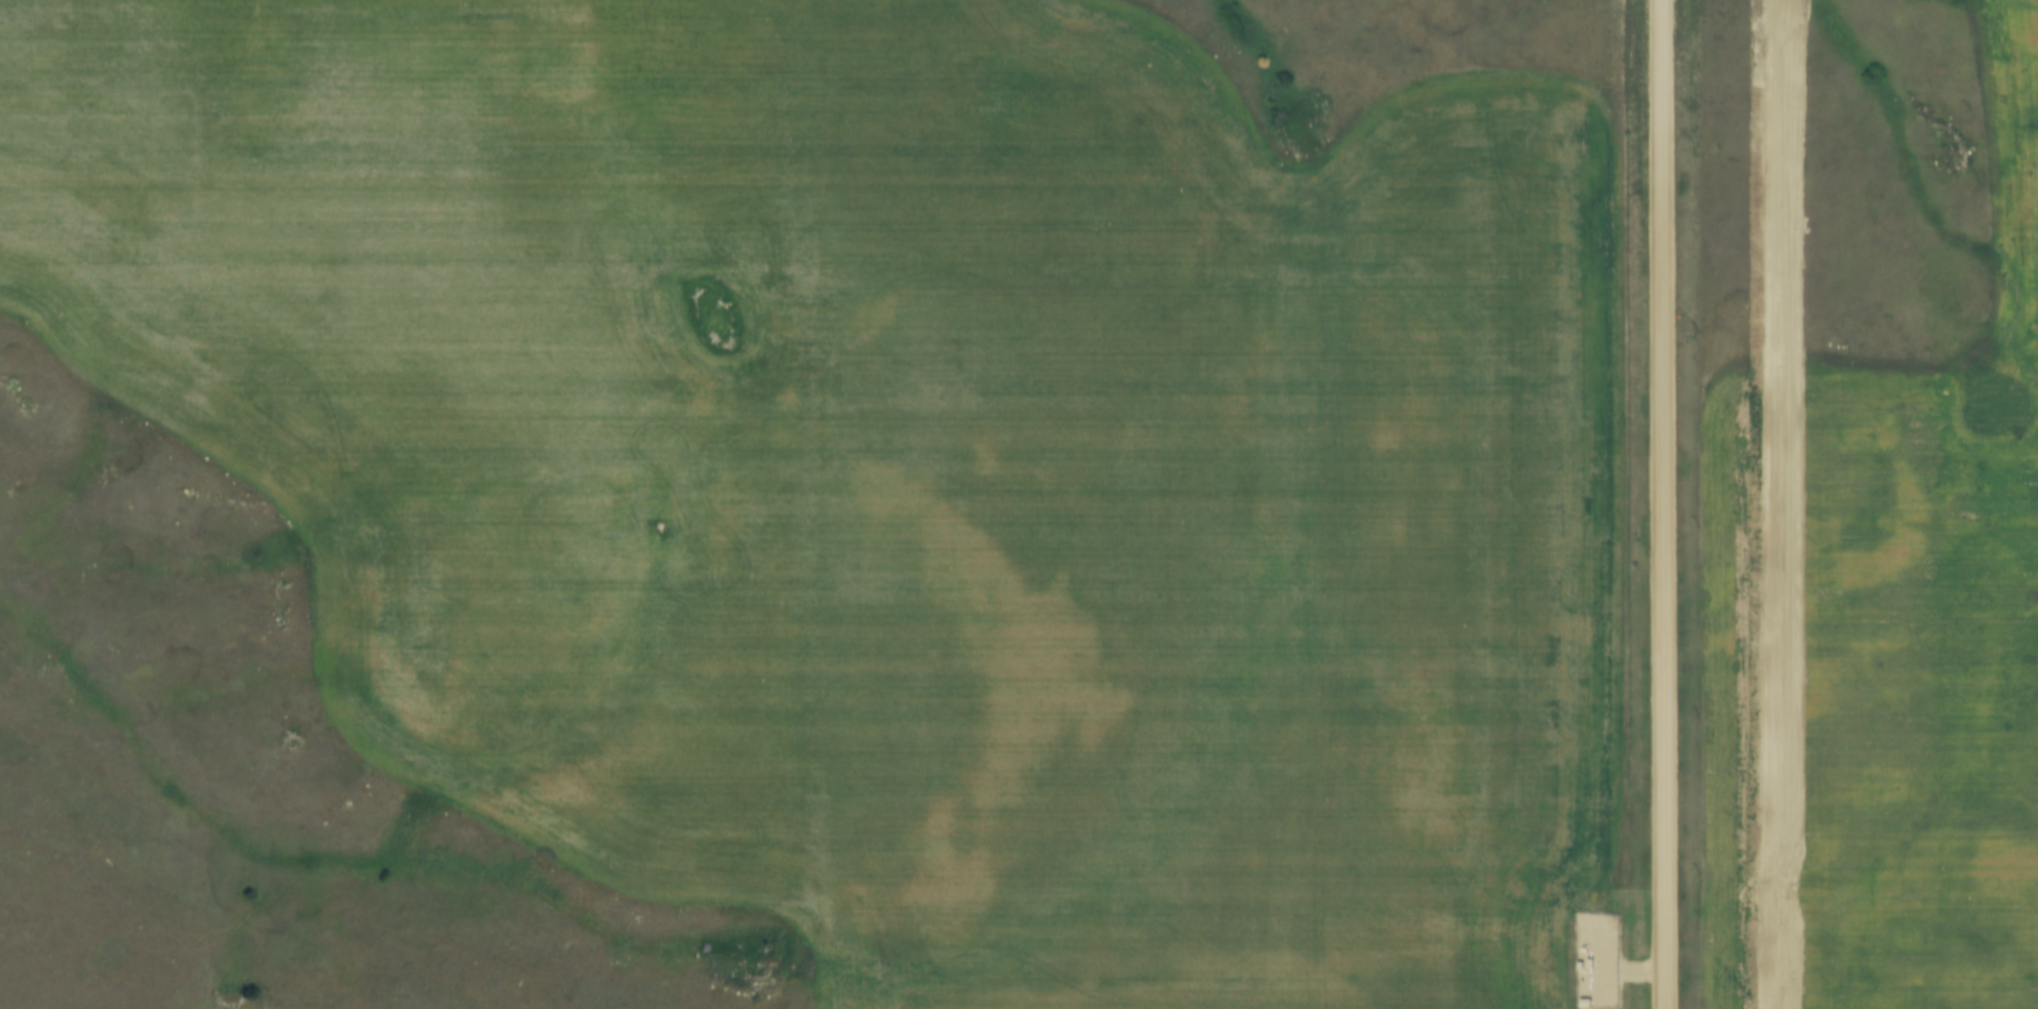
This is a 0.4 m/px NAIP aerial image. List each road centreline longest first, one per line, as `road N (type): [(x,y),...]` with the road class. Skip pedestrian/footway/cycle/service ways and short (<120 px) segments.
road 1 (residential): [(1663,0),(1663,1008)]

